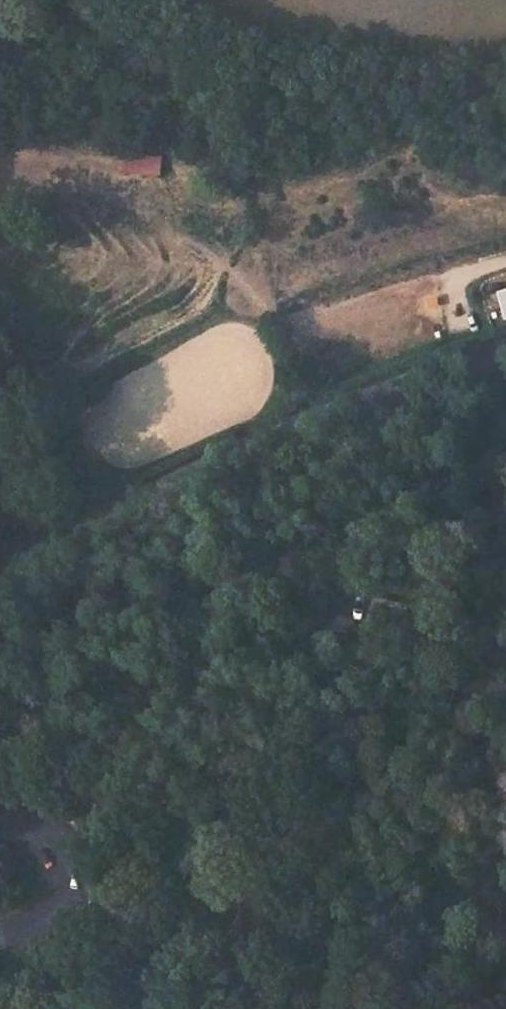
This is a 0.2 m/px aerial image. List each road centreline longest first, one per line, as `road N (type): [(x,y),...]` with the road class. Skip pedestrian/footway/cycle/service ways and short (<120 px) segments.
road 1 (tertiary): [(505,350),(311,415),(0,559)]
road 2 (track): [(311,415),(248,312),(105,197)]
road 3 (tertiary): [(0,814),(24,818),(53,840),(69,871),(59,917),(36,933),(0,939)]

